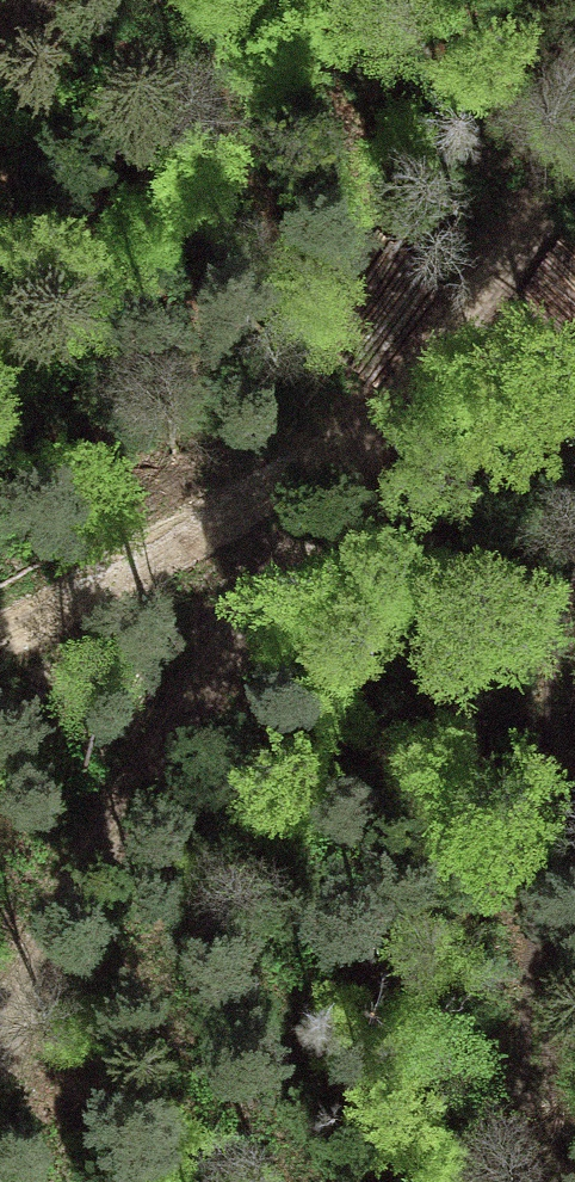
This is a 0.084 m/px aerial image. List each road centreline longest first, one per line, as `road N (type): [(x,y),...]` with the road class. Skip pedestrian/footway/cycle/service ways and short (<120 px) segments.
road 1 (track): [(574,146),(346,440),(0,632)]
road 2 (track): [(346,440),(75,893),(0,1040)]

